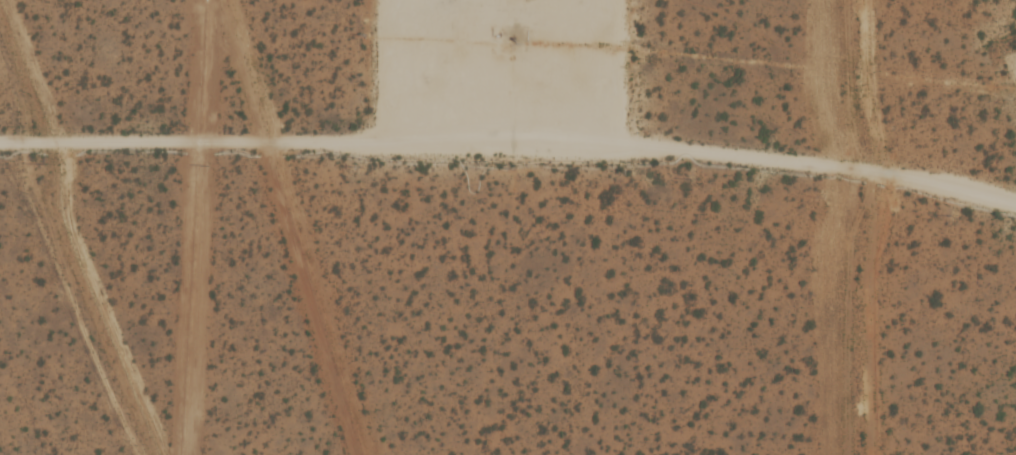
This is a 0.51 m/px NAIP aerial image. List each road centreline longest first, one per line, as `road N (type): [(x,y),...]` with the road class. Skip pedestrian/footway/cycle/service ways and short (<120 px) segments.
road 1 (residential): [(0,152),(385,127),(621,135),(1015,222)]

